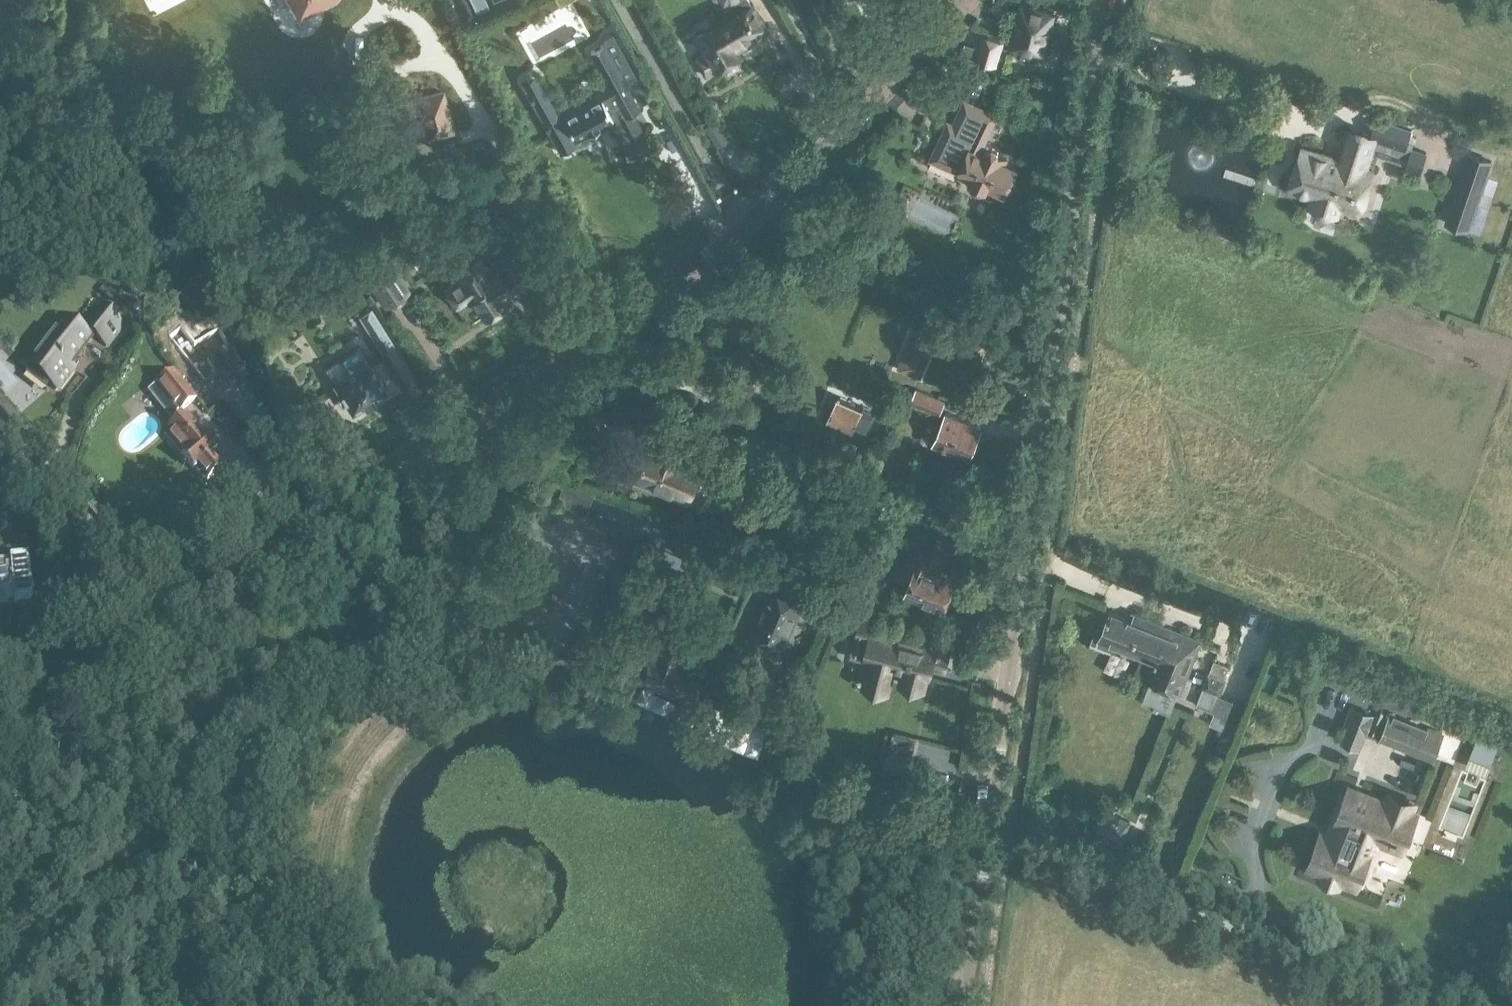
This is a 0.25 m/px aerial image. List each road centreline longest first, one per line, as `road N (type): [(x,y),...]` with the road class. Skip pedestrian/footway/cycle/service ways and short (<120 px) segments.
road 1 (tertiary): [(0,730),(193,613),(629,323),(775,198),(969,0)]
road 2 (residential): [(965,1005),(1103,0)]
road 3 (track): [(1423,1005),(781,751)]
road 4 (track): [(373,492),(413,584),(440,605),(534,586),(573,527)]

